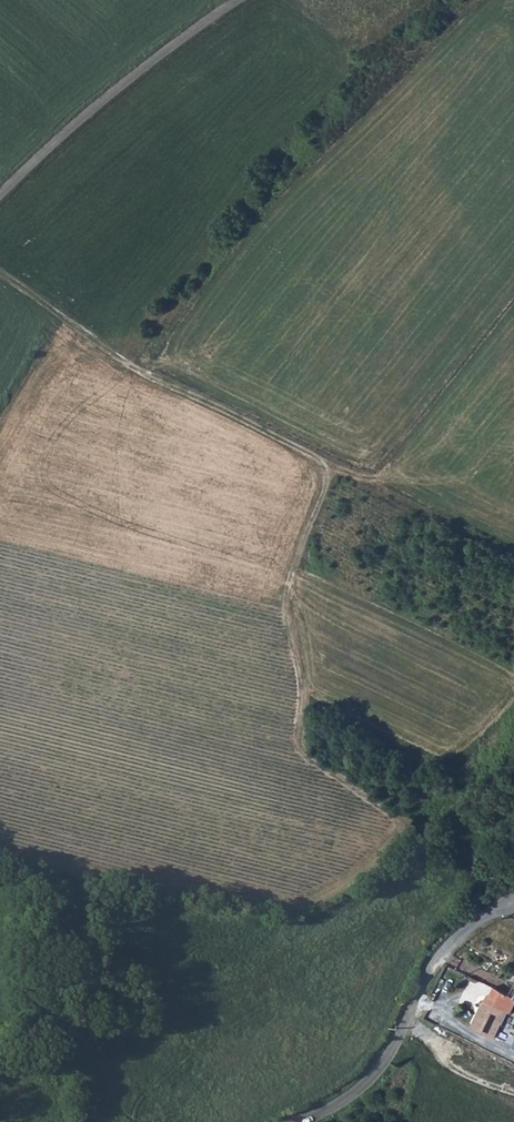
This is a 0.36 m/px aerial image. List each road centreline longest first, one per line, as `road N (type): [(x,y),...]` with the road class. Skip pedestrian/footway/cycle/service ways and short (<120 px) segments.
road 1 (unclassified): [(298,1121),(333,1106),(382,1065),(446,948),(513,893)]
road 2 (unclassified): [(238,0),(91,114),(0,201)]

